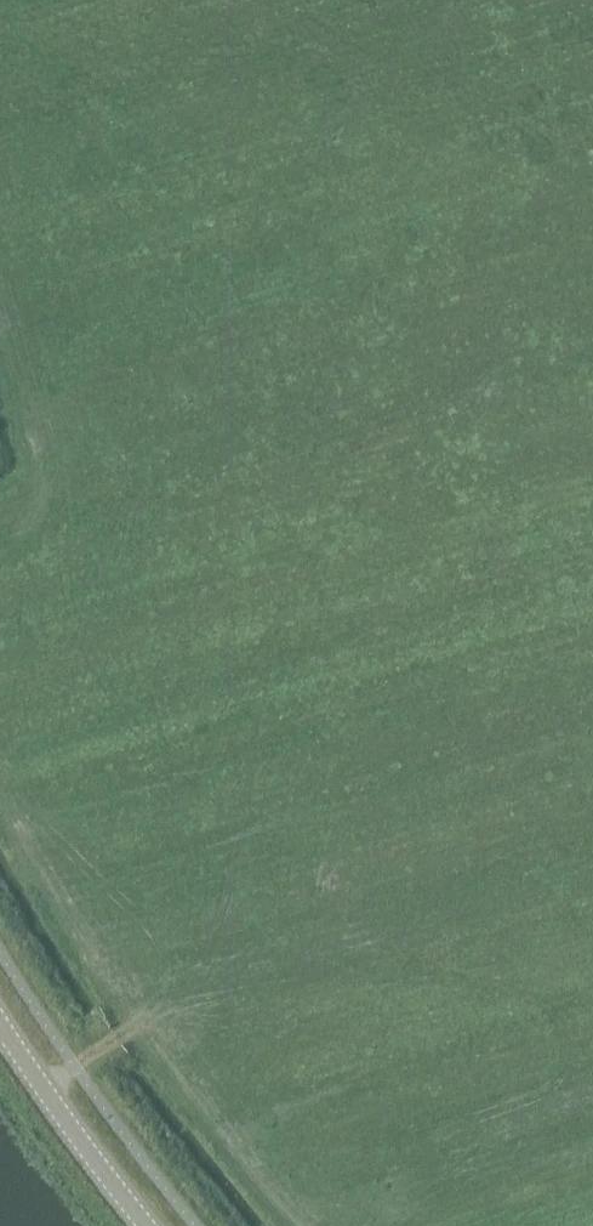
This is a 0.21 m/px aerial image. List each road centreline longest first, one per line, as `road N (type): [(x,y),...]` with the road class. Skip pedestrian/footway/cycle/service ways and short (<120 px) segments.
road 1 (secondary): [(143,1225),(0,1030)]

